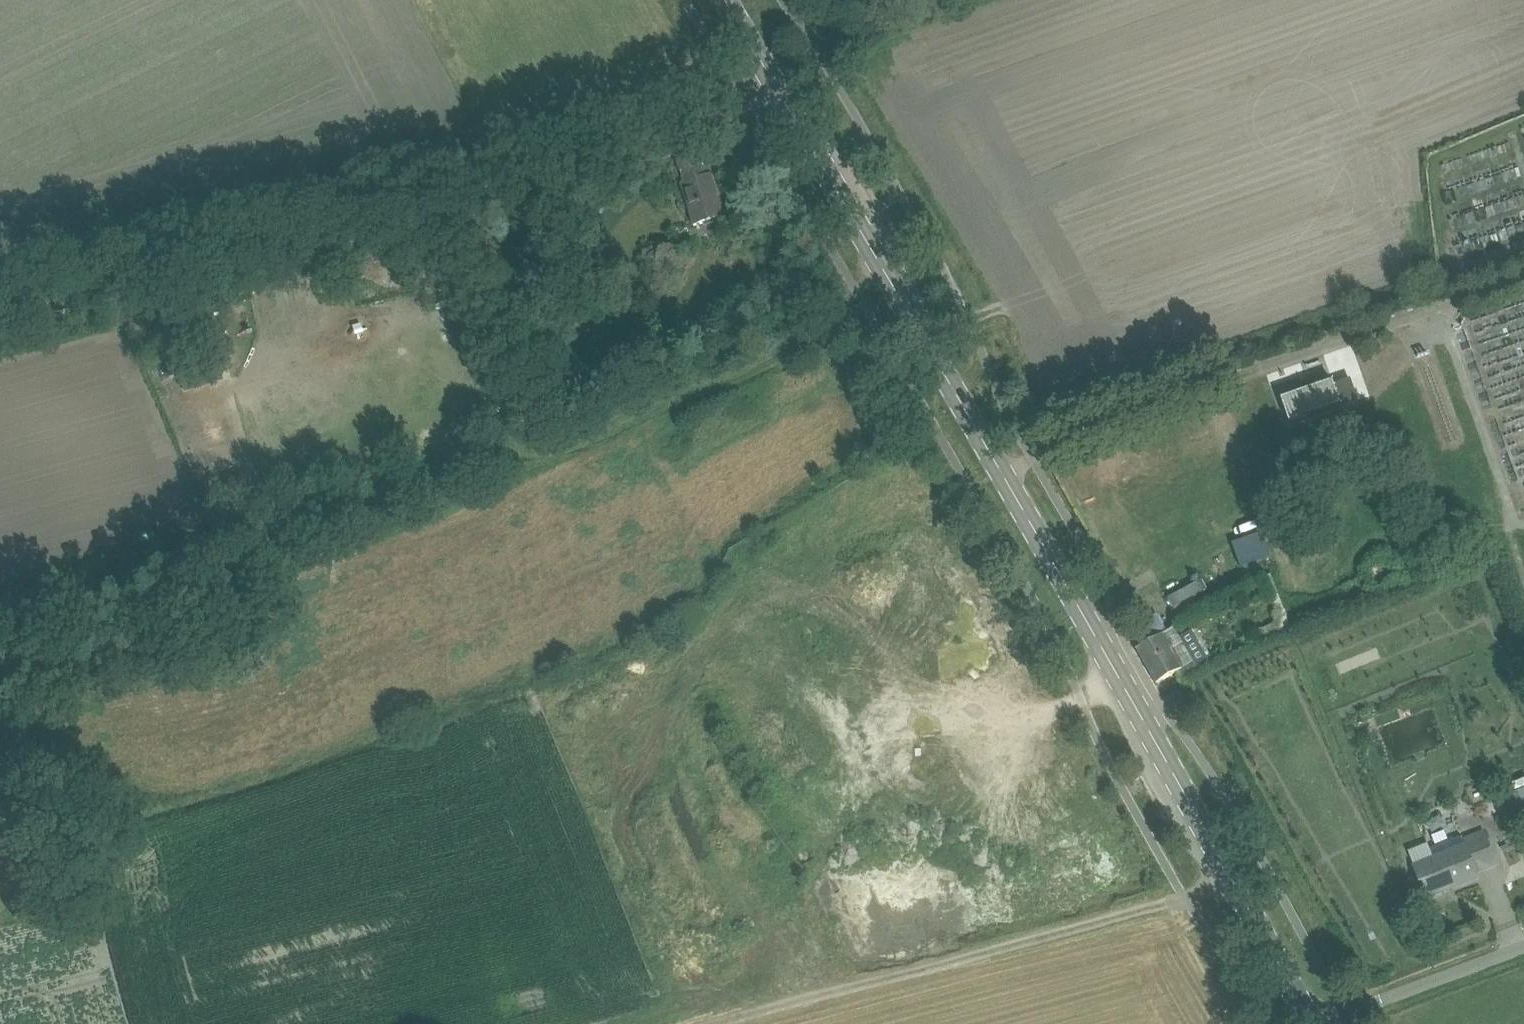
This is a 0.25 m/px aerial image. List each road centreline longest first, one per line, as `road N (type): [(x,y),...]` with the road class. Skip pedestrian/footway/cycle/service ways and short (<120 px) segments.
road 1 (primary): [(1312,1023),(722,0)]
road 2 (track): [(0,322),(784,107)]
road 3 (unclassified): [(1331,1023),(1523,947)]

